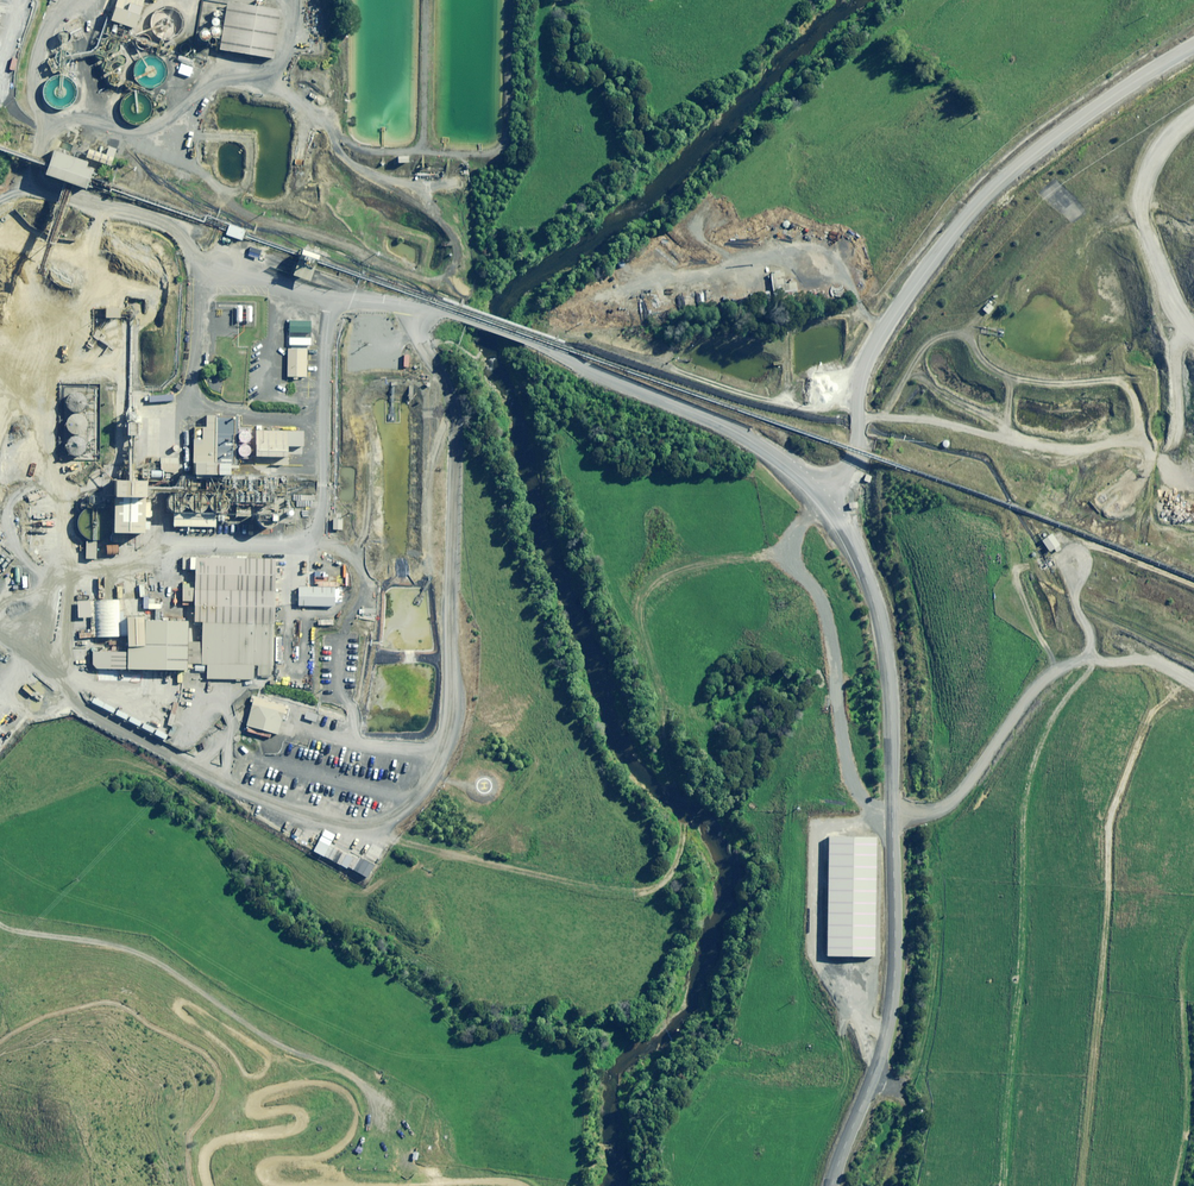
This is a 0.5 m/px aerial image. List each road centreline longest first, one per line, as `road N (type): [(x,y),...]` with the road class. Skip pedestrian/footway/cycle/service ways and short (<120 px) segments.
road 1 (unclassified): [(833,1185),(888,1031),(894,975),(887,660),(860,563),(820,496),(745,437),(446,314)]
road 2 (track): [(1001,1185),(1027,798),(1044,741),(1083,677),(1092,641),(1067,581),(1067,548),(1086,556),(1078,586)]
road 3 (track): [(820,496),(854,459),(872,353),(949,236),(1027,158),(1193,44)]
road 4 (track): [(1188,679),(1142,733),(1110,819),(1081,1185)]
road 5 (track): [(313,1085),(336,1071),(279,1044),(145,956),(0,923)]
road 6 (track): [(893,813),(923,814),(957,799),(1035,688),(1069,665),(1147,660),(1193,683)]
road 7 (track): [(1176,1185),(1189,1067),(1183,973),(1193,924)]
road 8 (track): [(1193,116),(1149,170),(1143,205),(1178,312),(1193,337)]
road 9 (track): [(0,90),(34,113),(47,134),(30,180),(0,202)]
road 10 (track): [(336,1071),(374,1102),(421,1185)]

